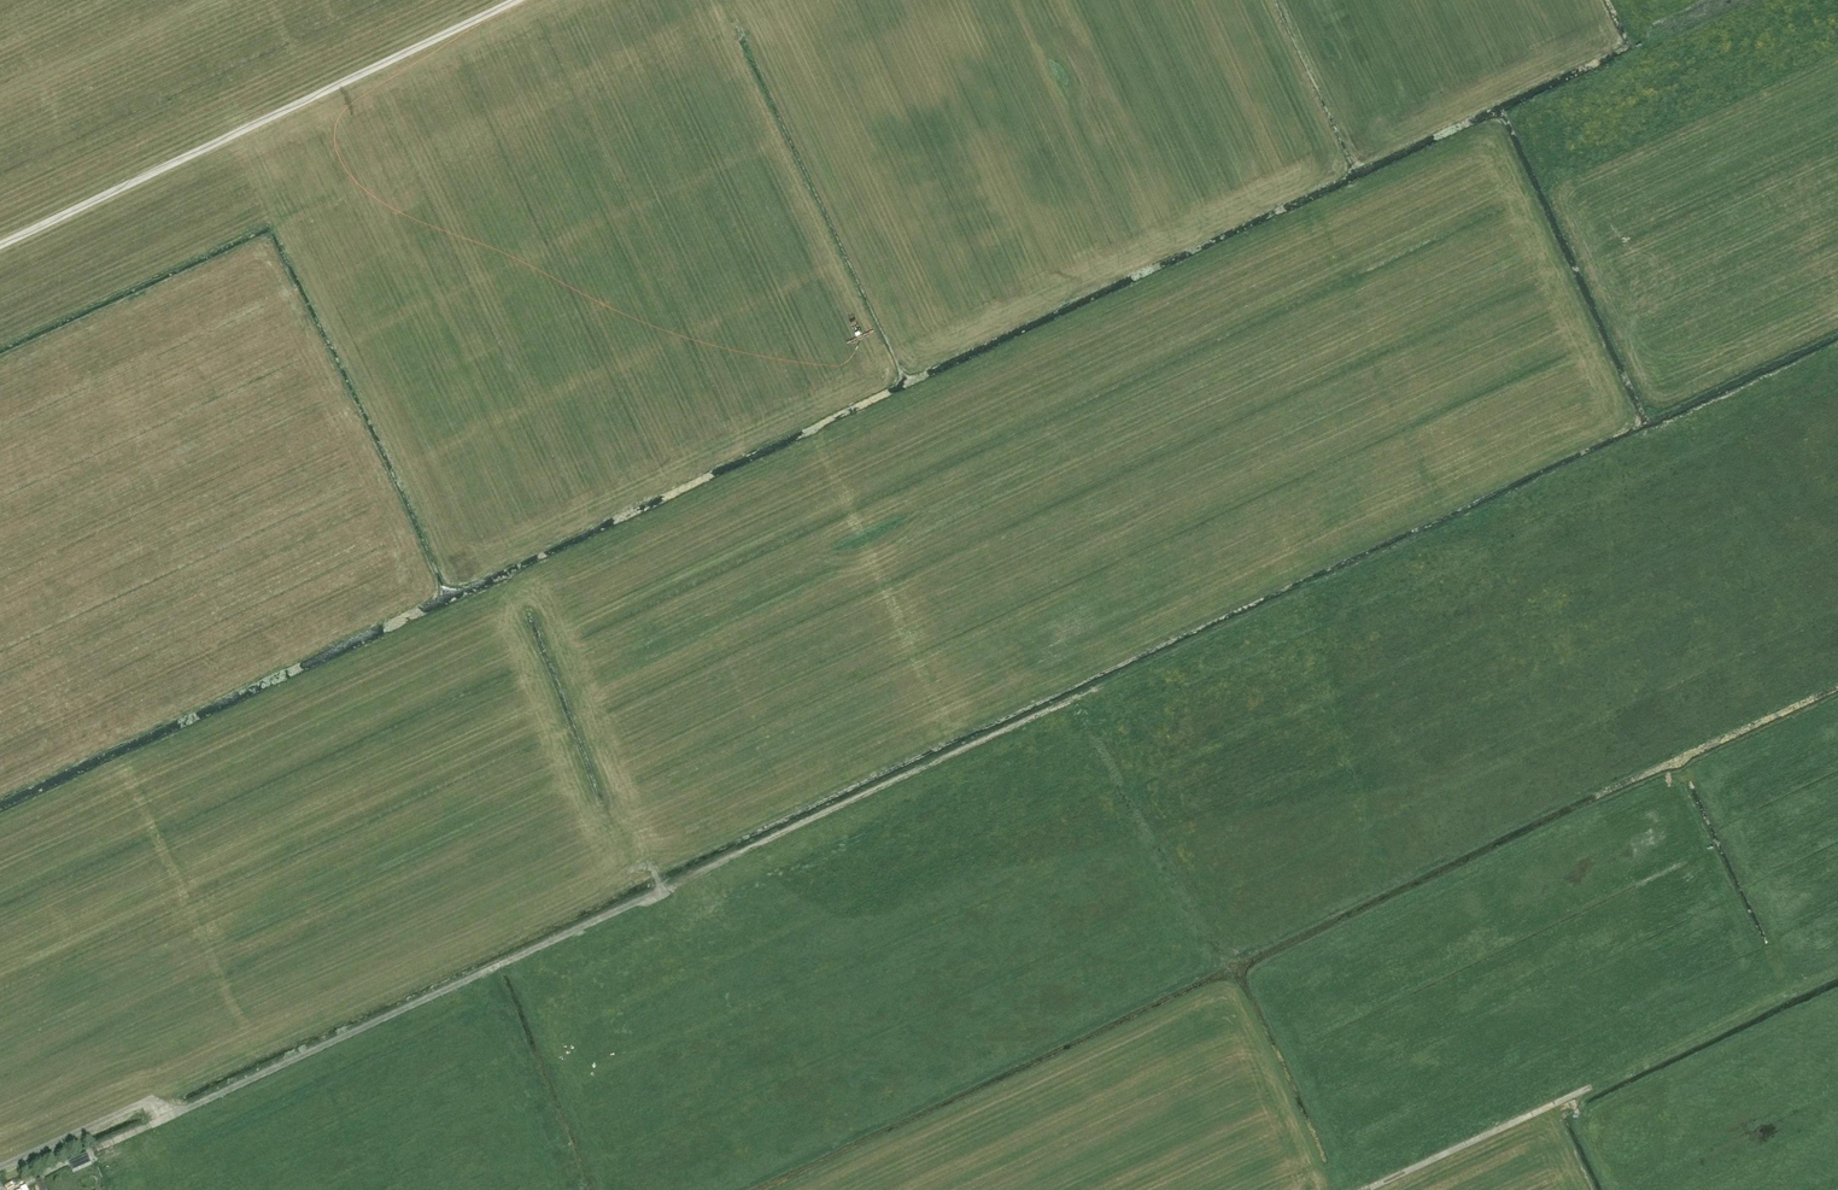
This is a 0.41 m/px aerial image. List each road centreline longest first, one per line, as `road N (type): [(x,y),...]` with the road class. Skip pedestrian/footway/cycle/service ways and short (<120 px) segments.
road 1 (track): [(515,0),(0,245)]

